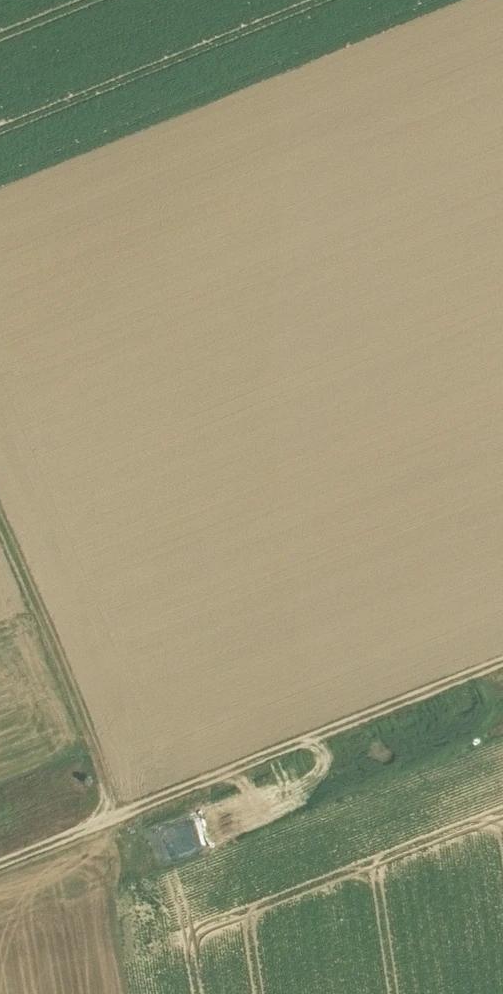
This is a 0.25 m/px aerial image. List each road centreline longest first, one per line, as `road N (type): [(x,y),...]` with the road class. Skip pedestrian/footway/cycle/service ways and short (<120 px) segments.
road 1 (track): [(0,862),(502,658)]
road 2 (track): [(0,523),(119,814)]

